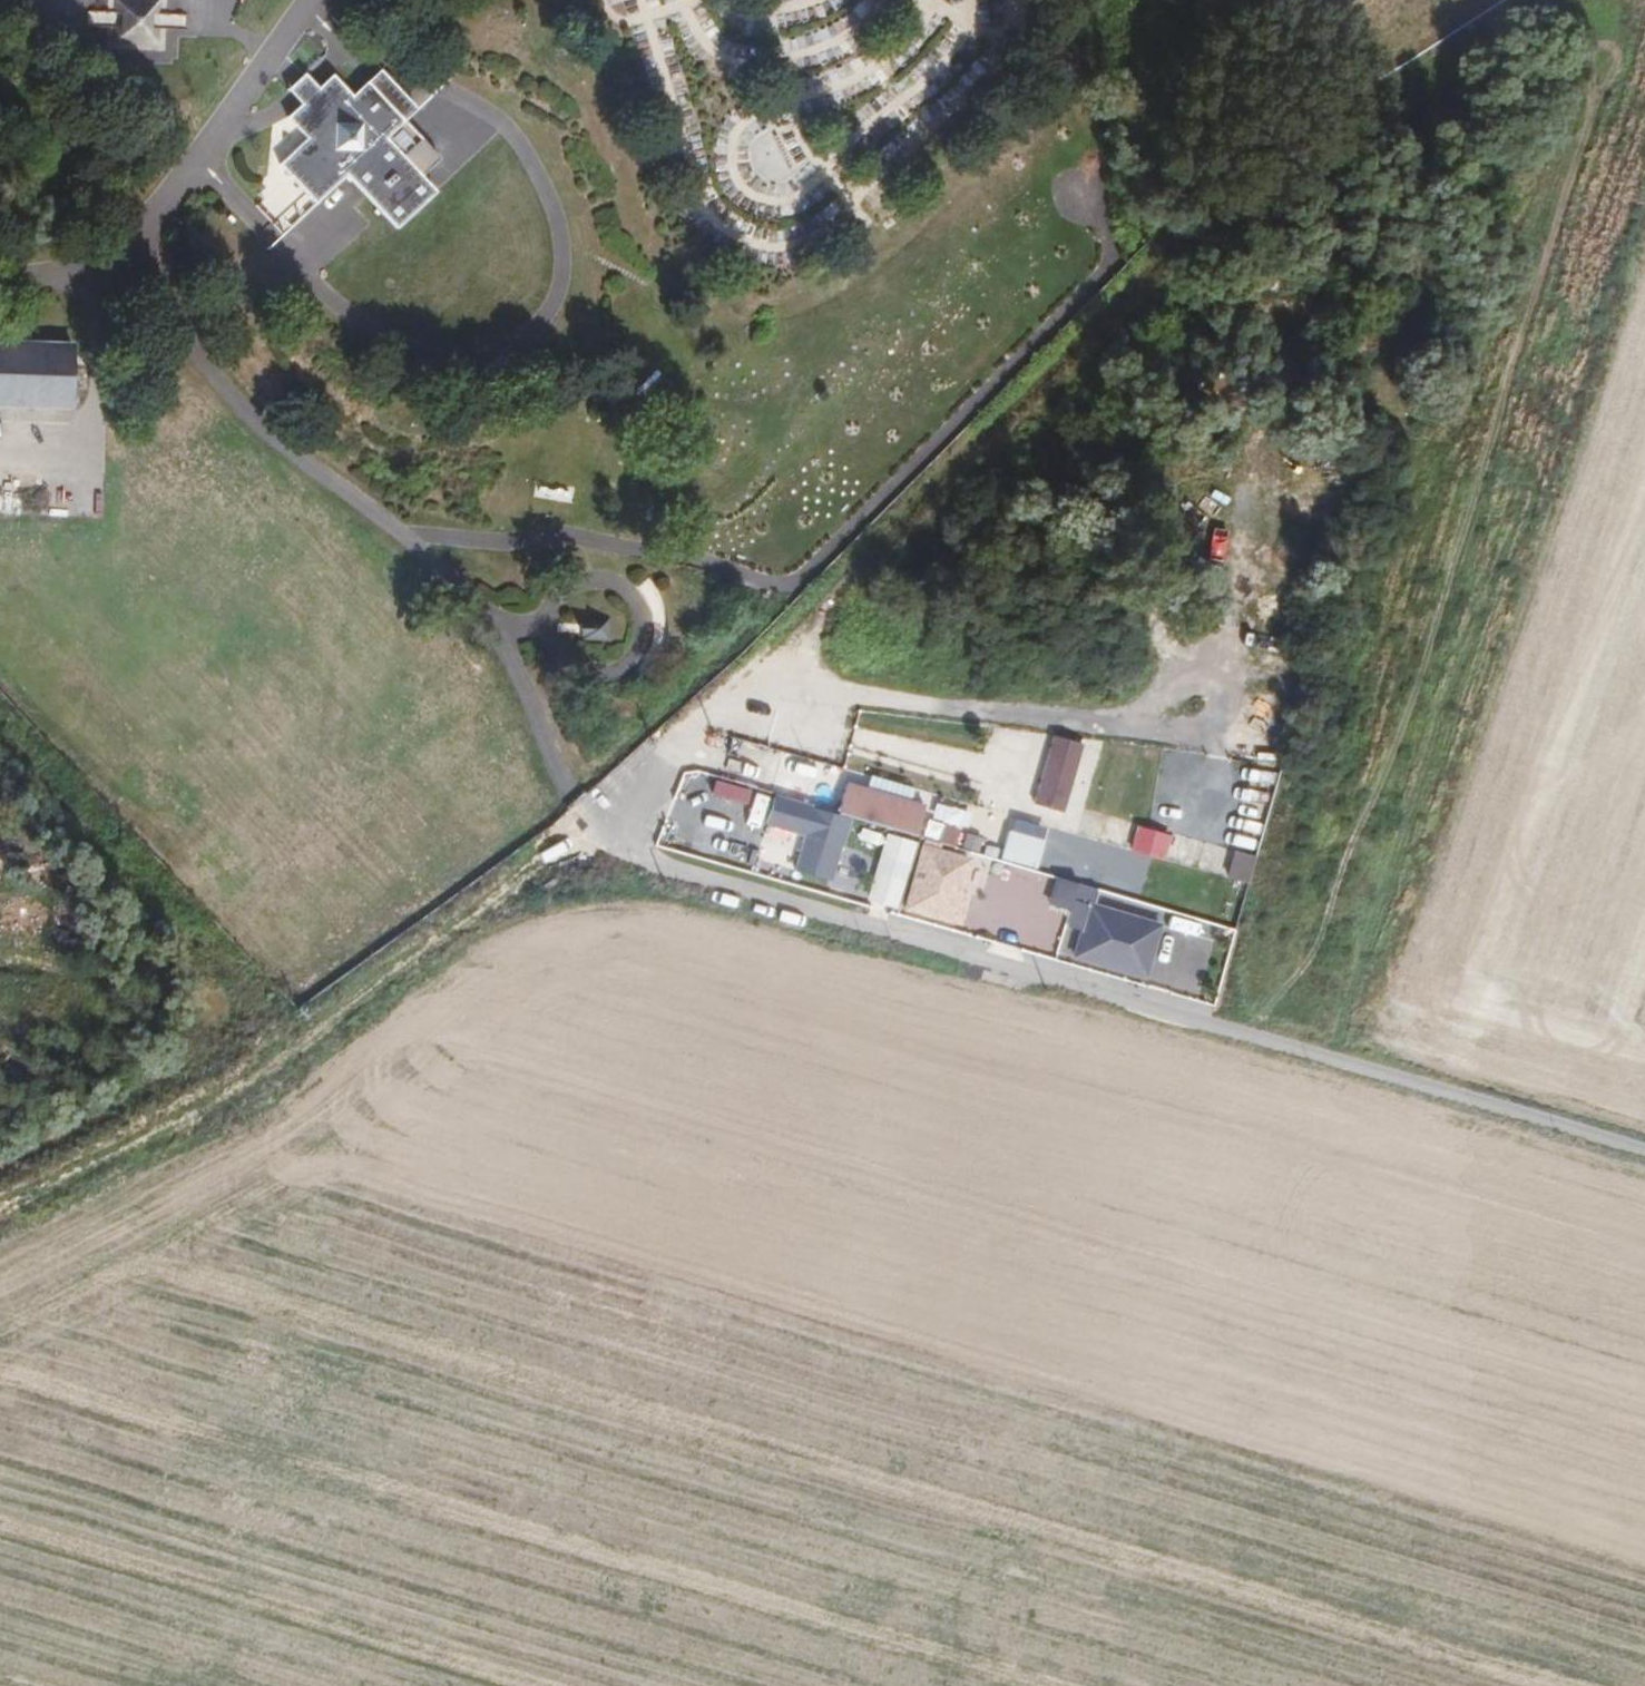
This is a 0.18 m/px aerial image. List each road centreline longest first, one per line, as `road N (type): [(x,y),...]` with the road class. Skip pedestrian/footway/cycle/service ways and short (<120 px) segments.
road 1 (unclassified): [(1644,1150),(617,849)]
road 2 (track): [(1542,0),(1347,128),(1197,241),(898,530),(792,657)]
road 3 (unclassified): [(792,657),(617,849)]

